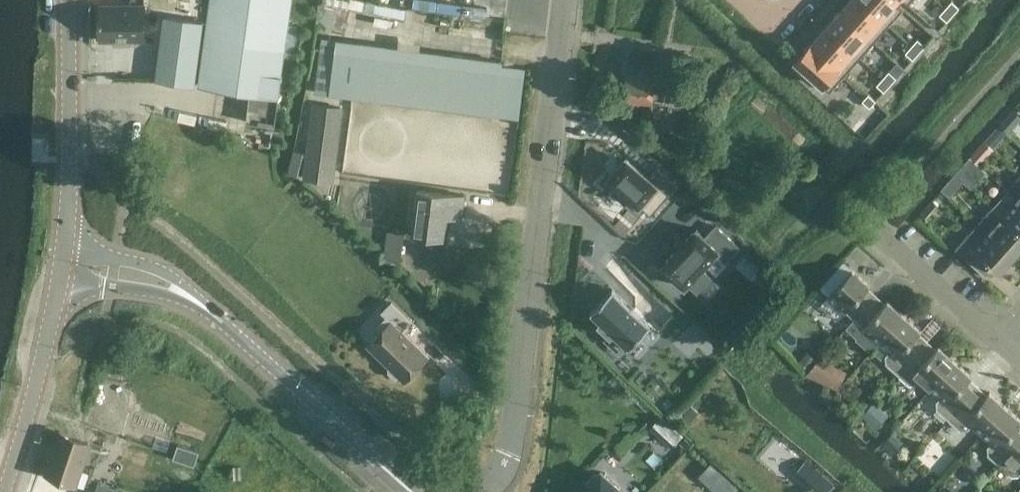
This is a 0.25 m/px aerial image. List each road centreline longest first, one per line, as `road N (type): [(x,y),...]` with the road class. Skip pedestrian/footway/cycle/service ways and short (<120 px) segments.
road 1 (residential): [(484,491),(509,454),(566,0)]
road 2 (tertiary): [(413,491),(195,298)]
road 3 (tertiary): [(67,0),(63,239)]
road 4 (tertiary): [(3,491),(57,287)]
road 5 (residential): [(998,340),(881,234)]
road 6 (tertiary): [(195,298),(177,275),(148,261),(63,239)]
road 7 (tertiary): [(57,287),(195,298)]

